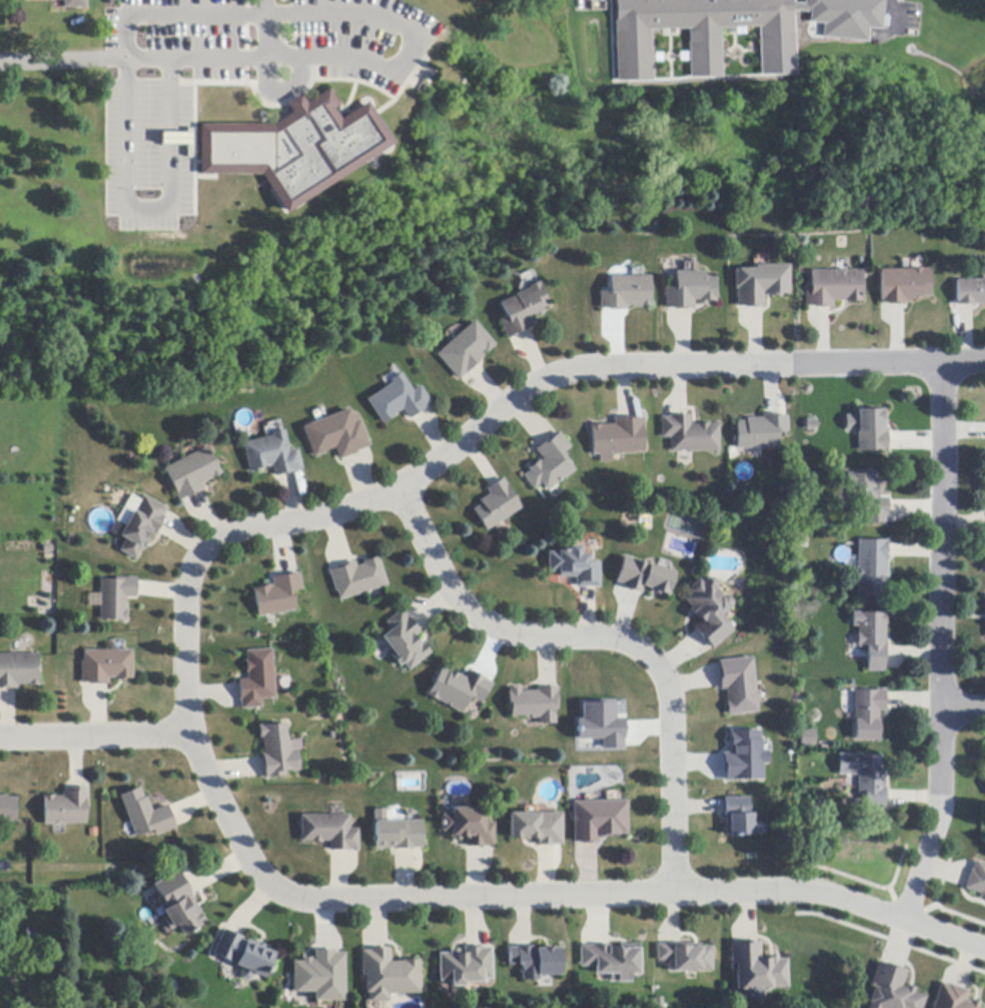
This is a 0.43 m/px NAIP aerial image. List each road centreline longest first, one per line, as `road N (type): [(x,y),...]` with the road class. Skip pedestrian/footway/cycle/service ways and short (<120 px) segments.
road 1 (residential): [(190,732),(185,597),(200,559),(236,527),(355,508),(423,476),(528,389),(571,371),(941,363)]
road 2 (residential): [(190,732),(251,866),(283,893),(325,901),(798,891),(984,948)]
road 3 (residential): [(402,486),(463,606),(492,627),(526,638),(617,638),(650,652),(668,689),(676,897)]
road 4 (residential): [(905,920),(943,807),(941,363)]
road 5 (residential): [(190,732),(0,736)]

